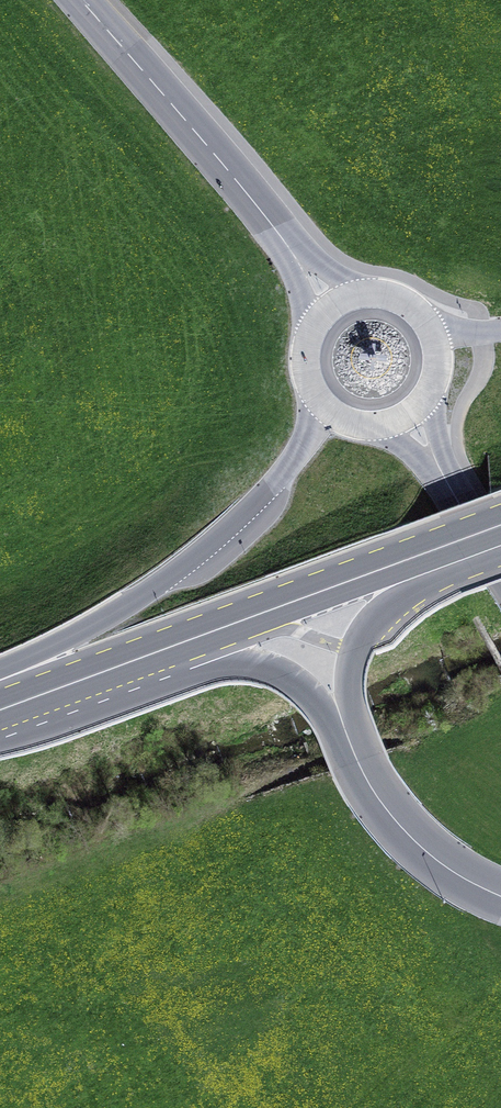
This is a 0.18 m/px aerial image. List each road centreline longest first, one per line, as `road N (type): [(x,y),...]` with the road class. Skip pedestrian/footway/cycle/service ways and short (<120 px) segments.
road 1 (secondary): [(57,694),(500,527)]
road 2 (secondary): [(329,402),(271,488),(193,563),(82,636),(0,667)]
road 3 (tertiary): [(343,306),(206,131),(85,0)]
road 4 (secondary): [(57,694),(250,660),(280,667),(341,713)]
road 5 (secondary): [(341,713),(390,812),(425,850),(500,895)]
road 6 (secondary): [(341,713),(348,647),(370,614),(500,555)]
road 7 (tertiary): [(500,566),(405,413)]

